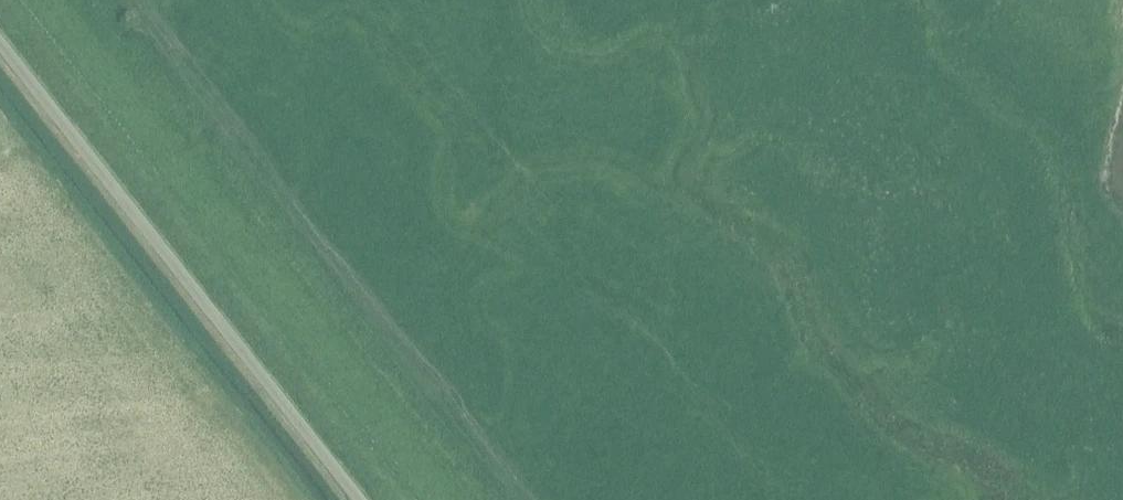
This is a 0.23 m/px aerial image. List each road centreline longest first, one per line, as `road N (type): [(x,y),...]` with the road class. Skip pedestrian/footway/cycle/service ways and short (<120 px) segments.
road 1 (track): [(17,0),(414,499)]
road 2 (unclassified): [(359,499),(0,45)]

